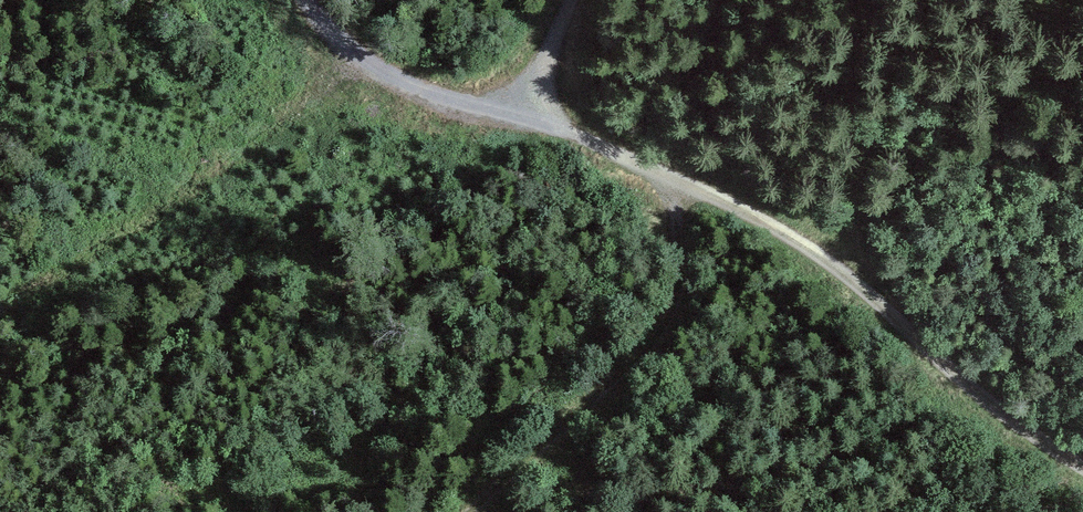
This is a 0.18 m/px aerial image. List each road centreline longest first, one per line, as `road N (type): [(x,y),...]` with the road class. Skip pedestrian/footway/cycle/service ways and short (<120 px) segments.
road 1 (track): [(305,0),(380,74),(525,115),(804,245),(992,406),(1082,468)]
road 2 (track): [(663,178),(681,271),(659,340),(473,511)]
road 3 (track): [(525,115),(573,0)]

